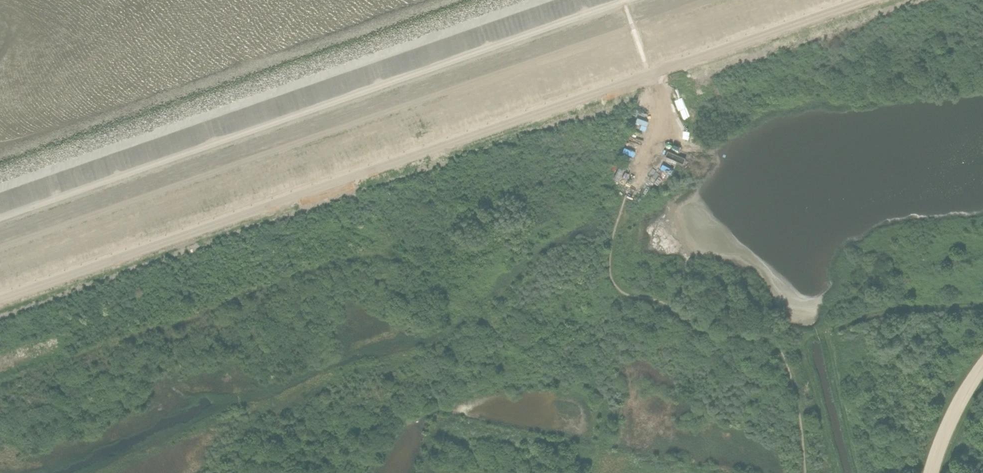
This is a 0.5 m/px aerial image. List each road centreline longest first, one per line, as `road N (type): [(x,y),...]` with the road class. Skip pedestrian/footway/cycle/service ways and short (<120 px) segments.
road 1 (track): [(528,0),(0,183)]
road 2 (unknown): [(655,69),(656,126),(629,184)]
road 3 (track): [(982,368),(925,472)]

